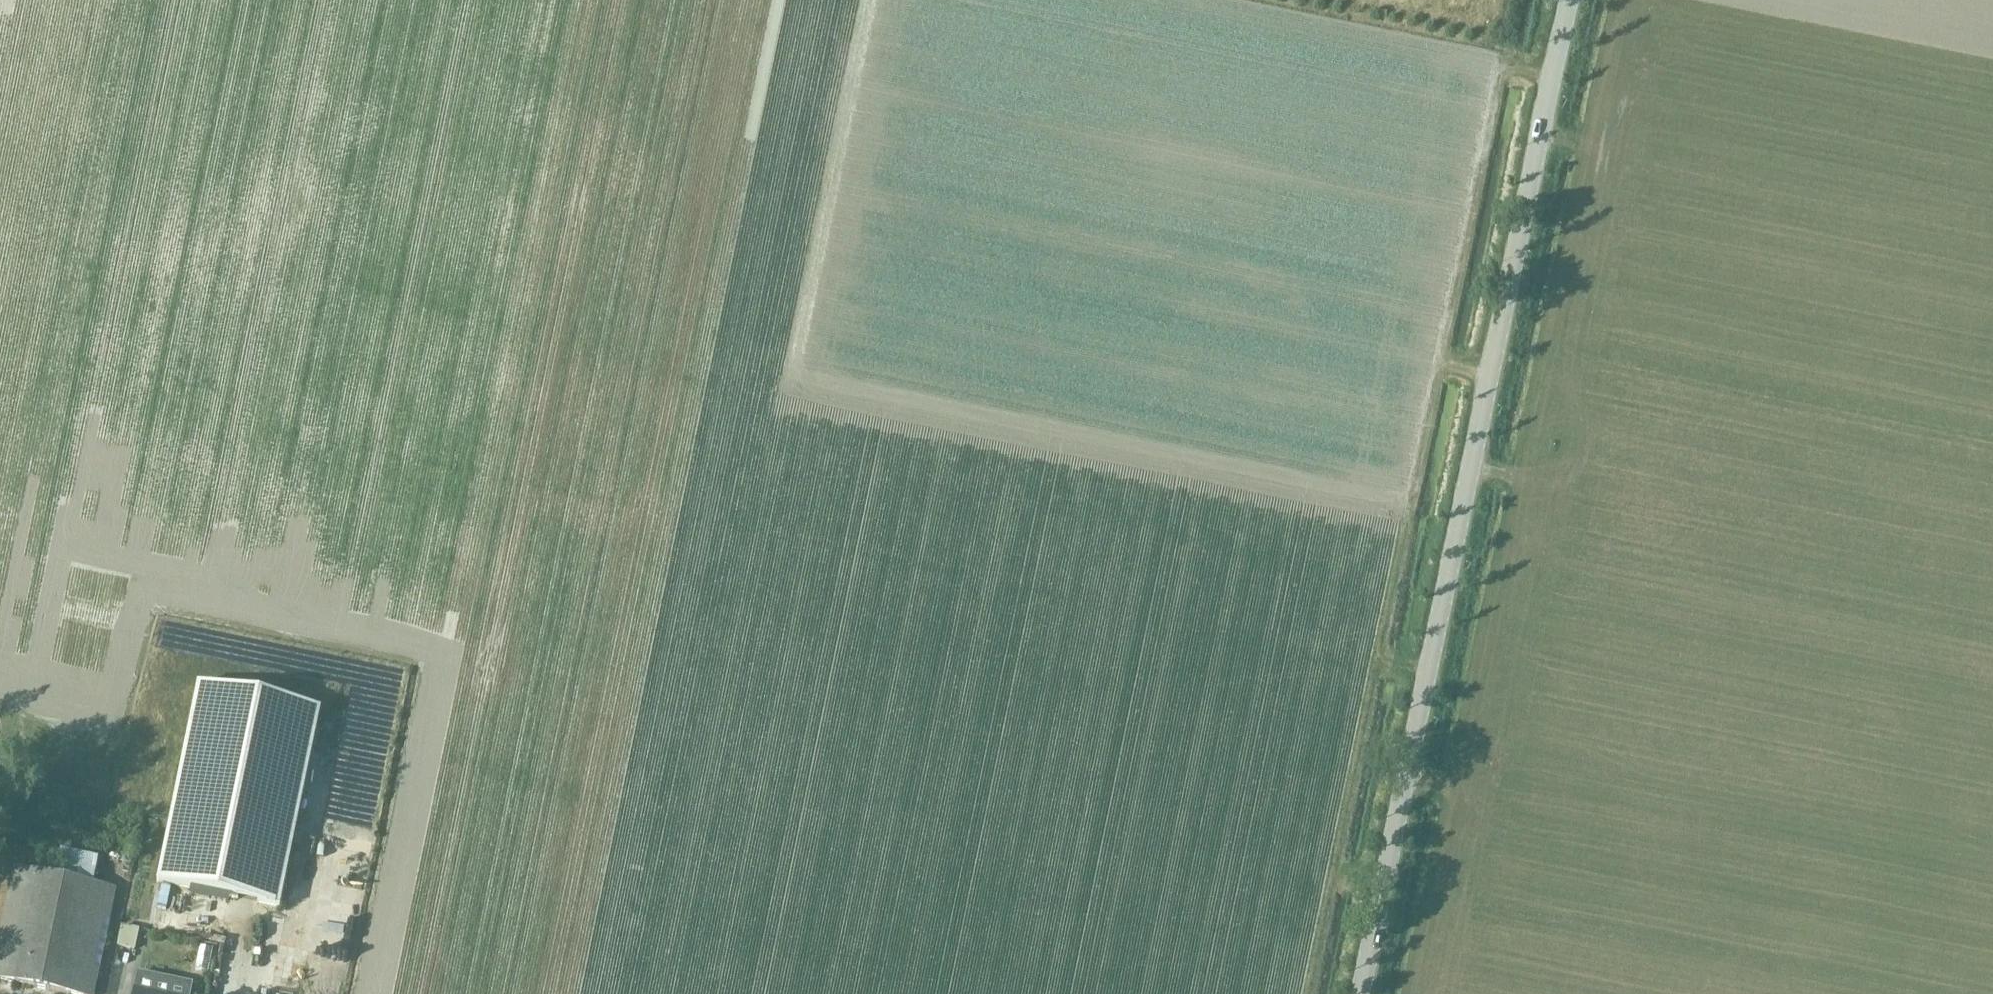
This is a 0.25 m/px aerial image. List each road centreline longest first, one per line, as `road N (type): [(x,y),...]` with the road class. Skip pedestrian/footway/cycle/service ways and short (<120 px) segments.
road 1 (tertiary): [(1359,993),(1399,780),(1573,0)]

